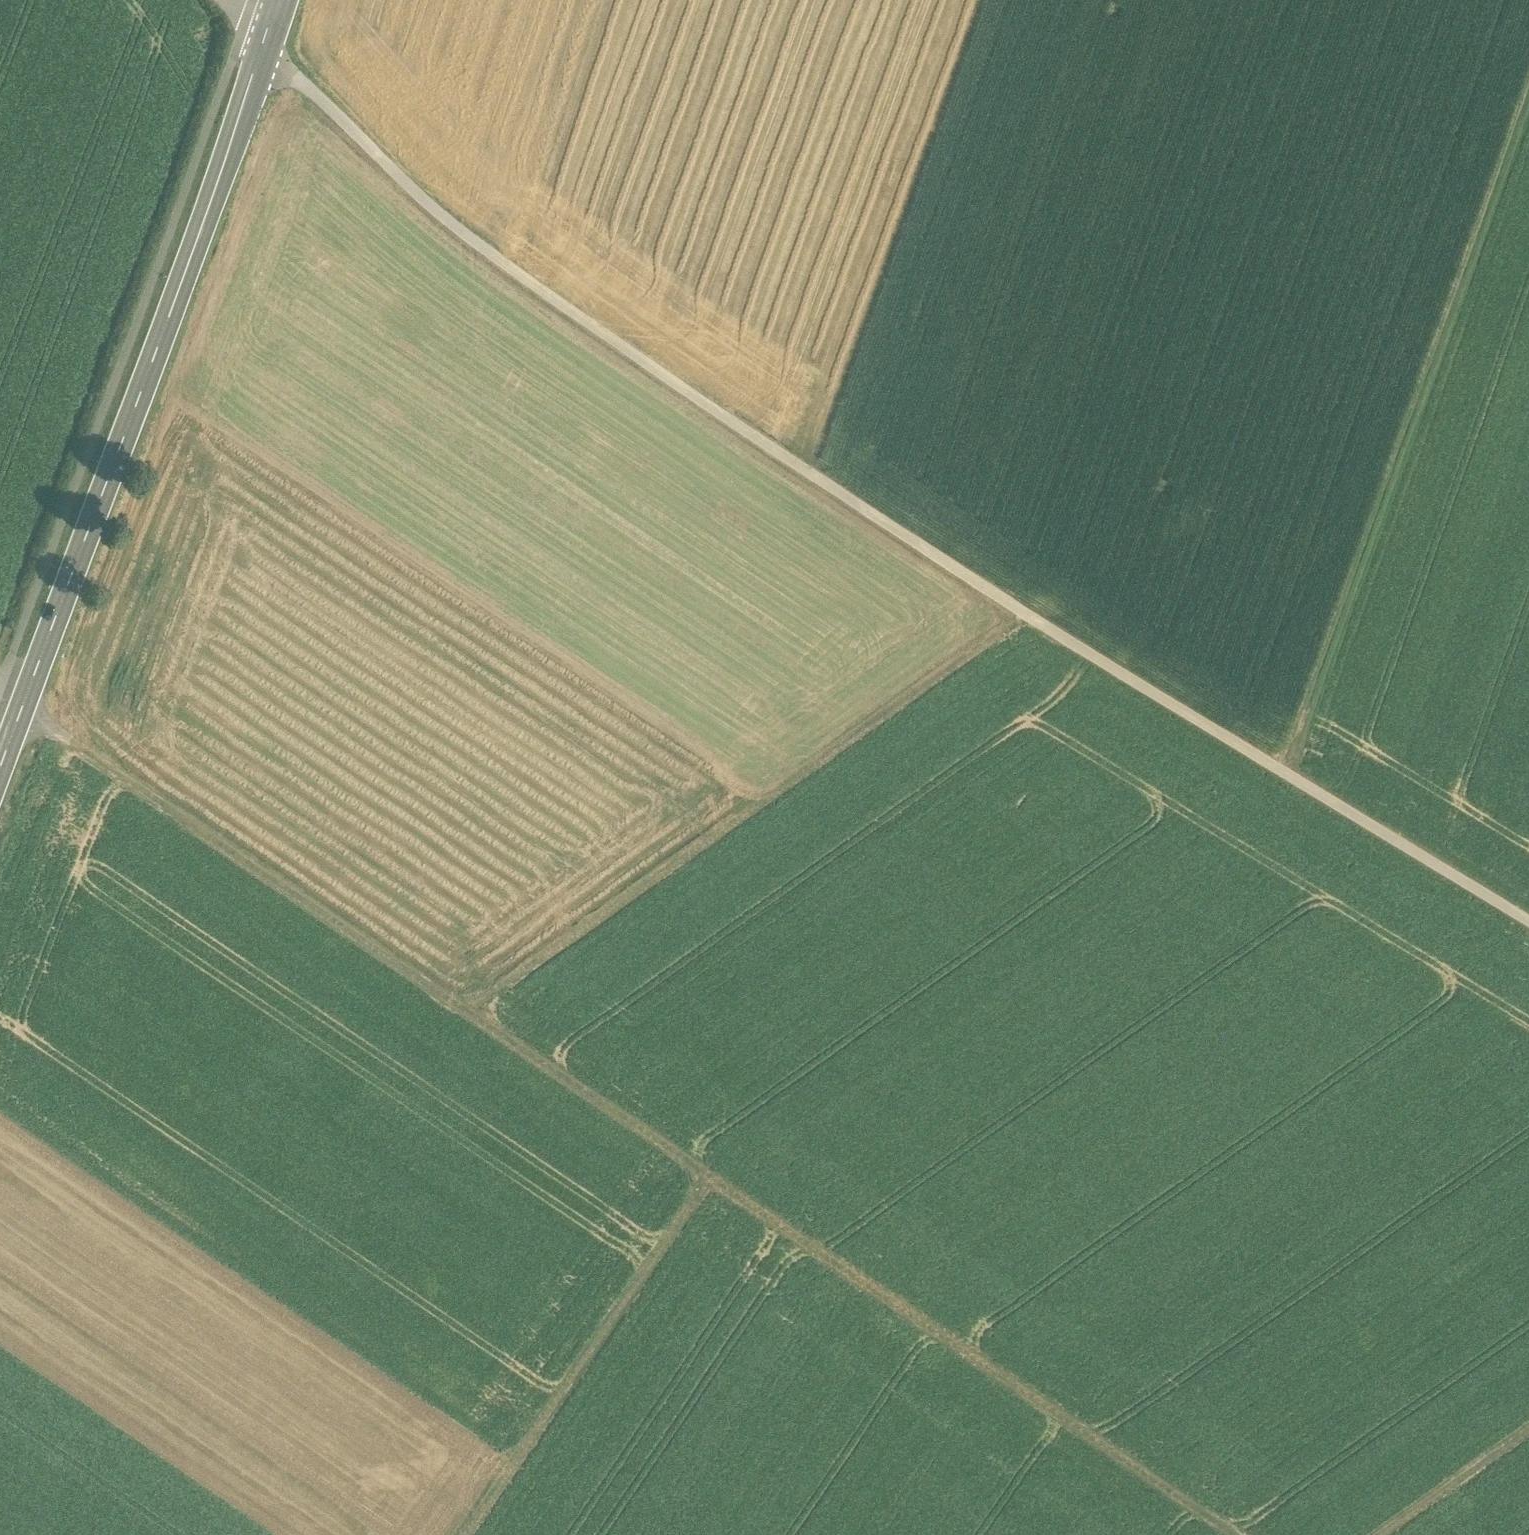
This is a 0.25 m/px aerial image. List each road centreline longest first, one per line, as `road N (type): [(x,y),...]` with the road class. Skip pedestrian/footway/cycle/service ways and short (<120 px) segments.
road 1 (track): [(1528,924),(1028,617),(614,346),(414,198),(265,44)]
road 2 (track): [(20,713),(1235,1534)]
road 3 (tertiary): [(0,766),(265,44)]
road 4 (track): [(1528,92),(1285,776)]
road 5 (track): [(467,1011),(1028,617)]
road 6 (track): [(711,1179),(467,1534)]
road 7 (track): [(1528,1432),(1386,1534)]

